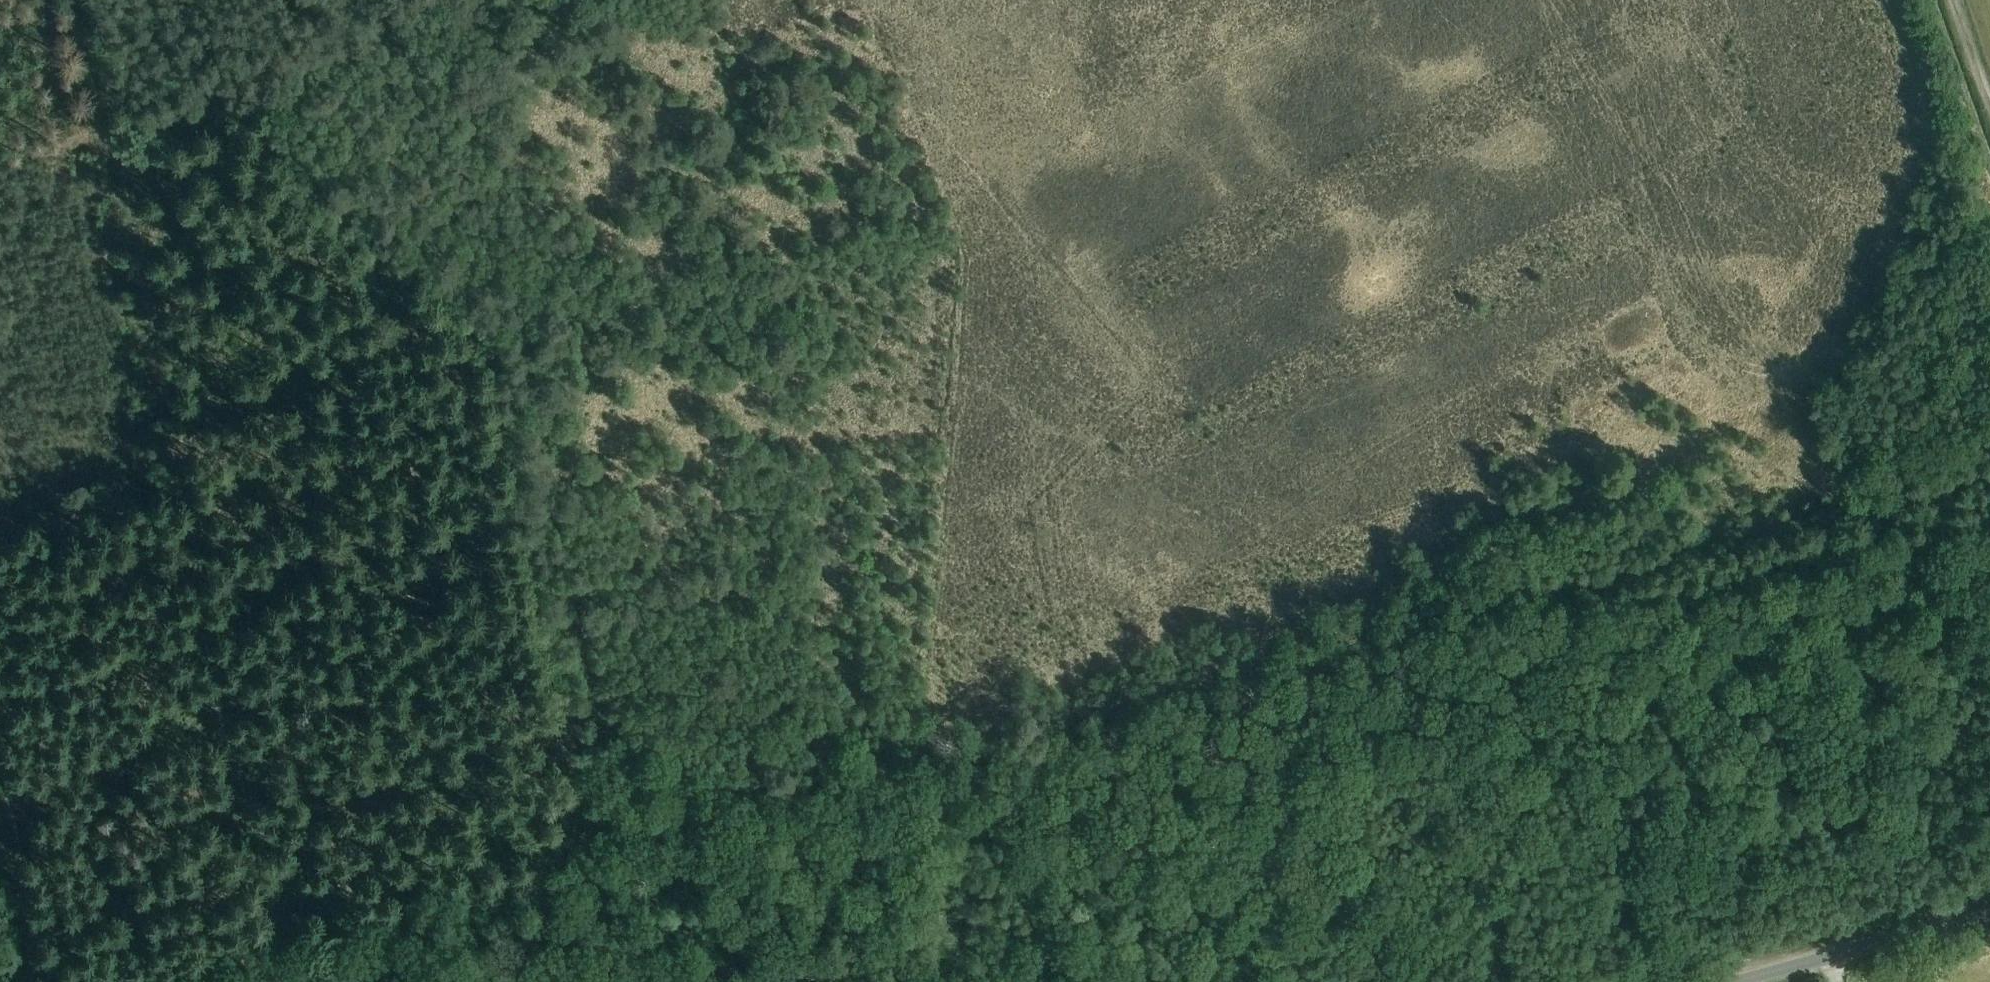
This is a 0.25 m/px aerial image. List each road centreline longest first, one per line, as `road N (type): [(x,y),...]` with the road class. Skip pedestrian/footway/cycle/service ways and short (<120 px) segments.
road 1 (unclassified): [(1735,981),(1989,913)]
road 2 (track): [(30,981),(0,828)]

